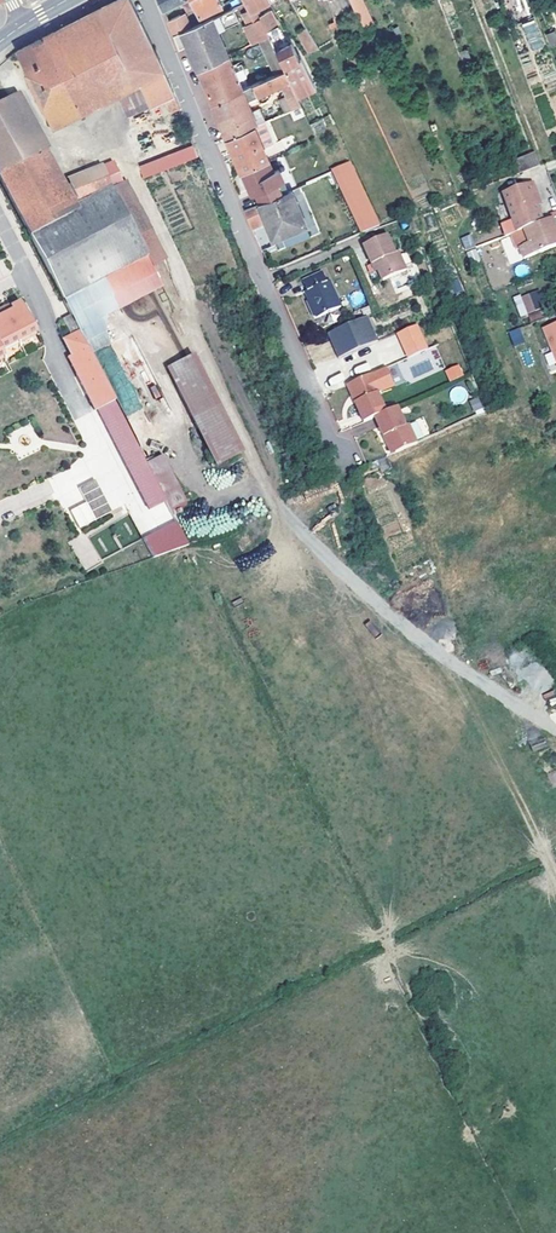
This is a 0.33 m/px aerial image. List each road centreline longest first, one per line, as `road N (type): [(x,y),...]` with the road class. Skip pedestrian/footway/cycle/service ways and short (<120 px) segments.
road 1 (residential): [(341,451),(144,0)]
road 2 (residential): [(0,511),(81,474),(95,456),(26,274)]

